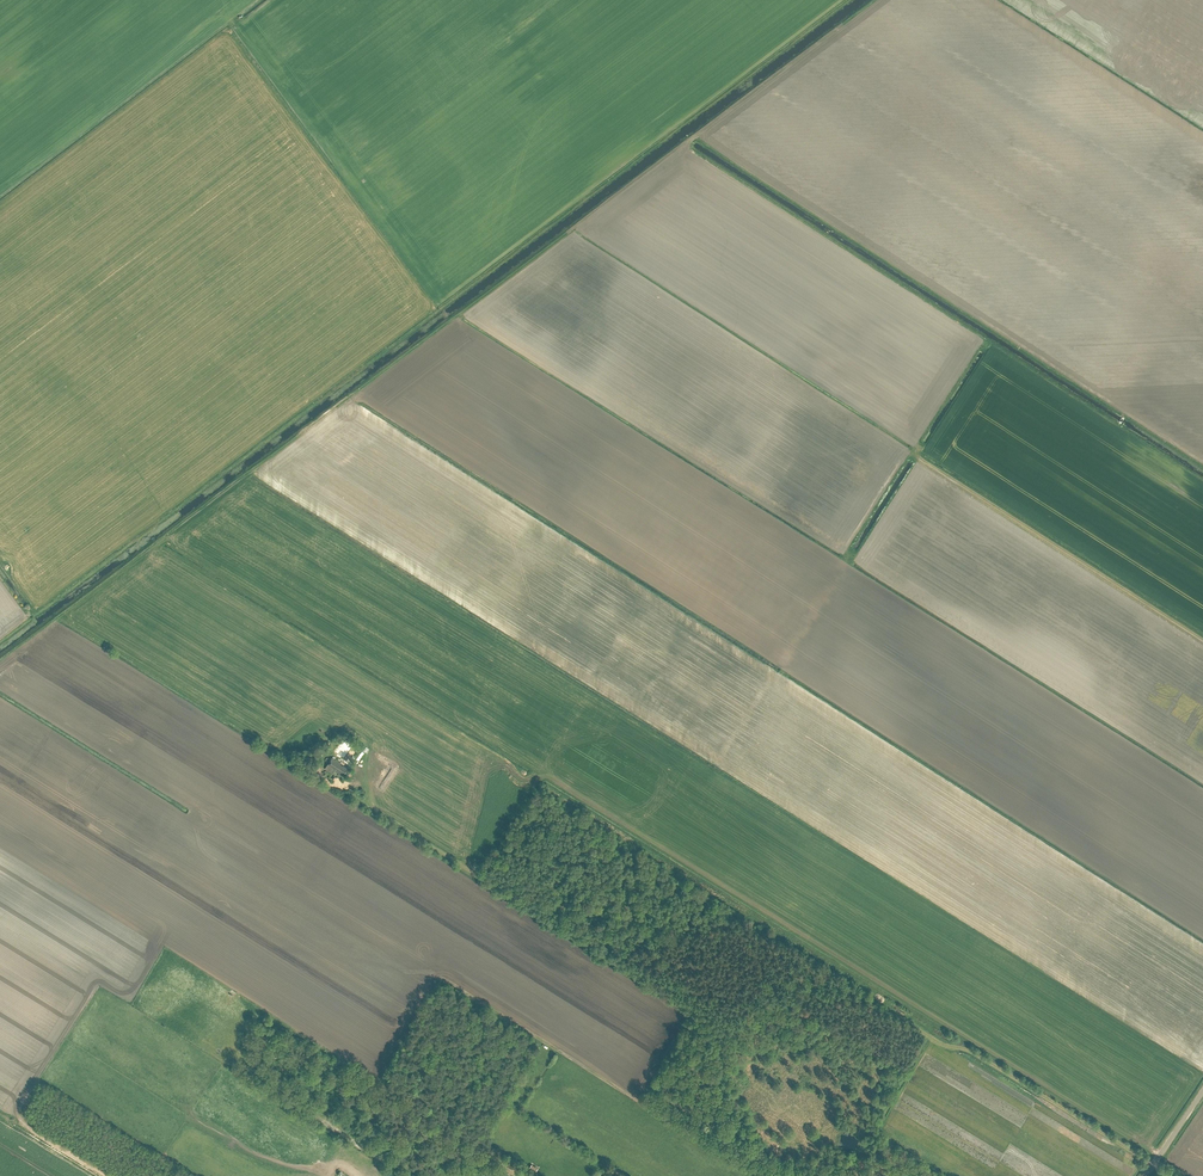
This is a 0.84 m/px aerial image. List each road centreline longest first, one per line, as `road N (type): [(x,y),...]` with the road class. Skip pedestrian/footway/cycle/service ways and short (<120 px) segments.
road 1 (track): [(760,1175),(443,975)]

